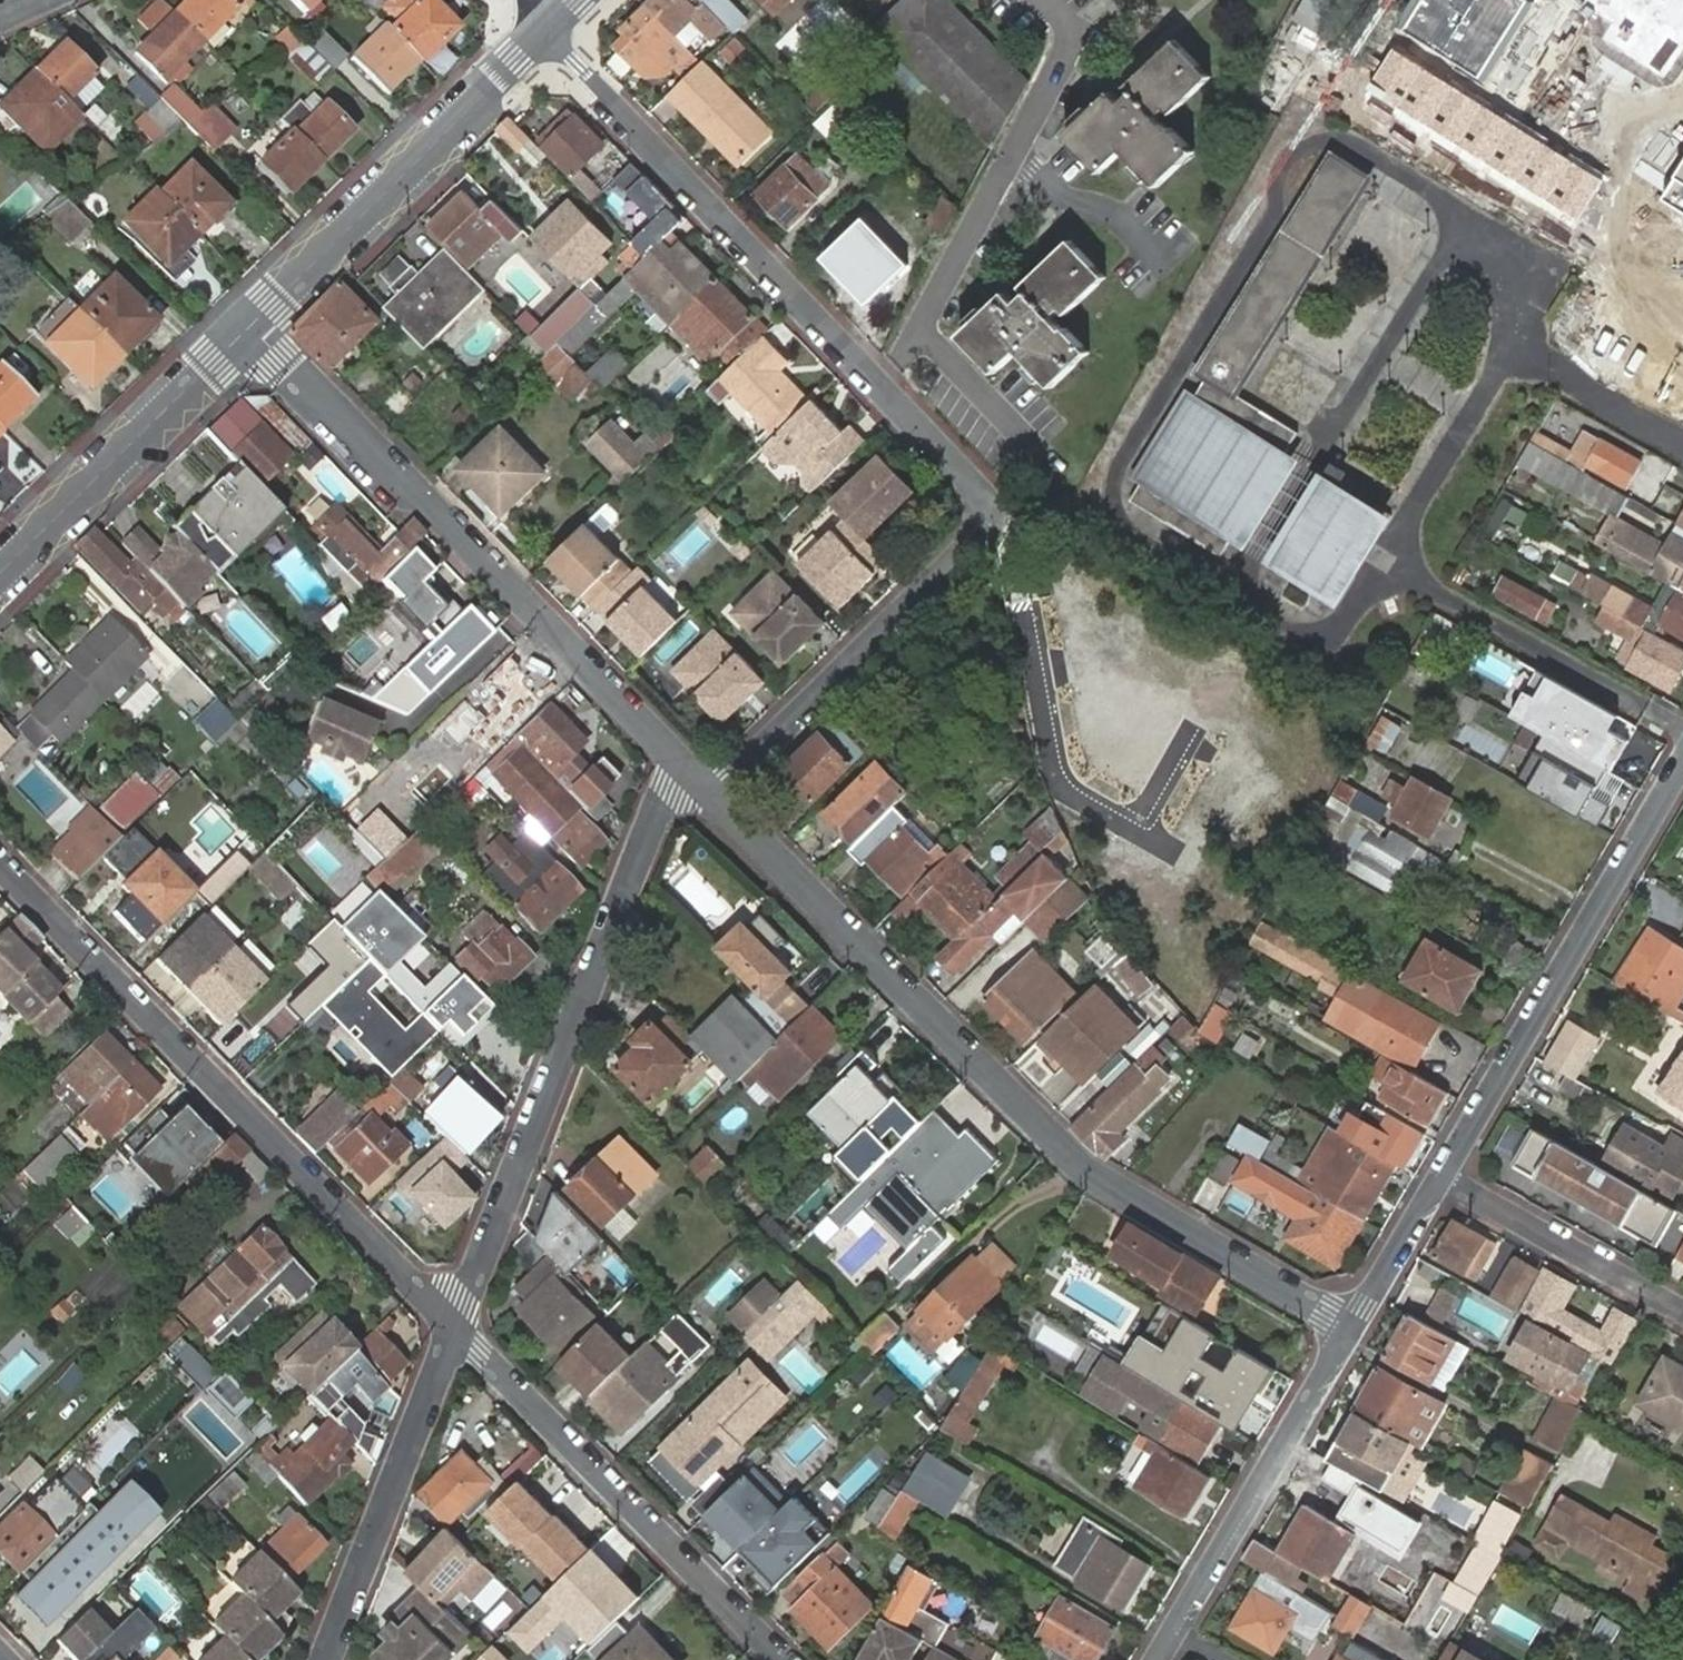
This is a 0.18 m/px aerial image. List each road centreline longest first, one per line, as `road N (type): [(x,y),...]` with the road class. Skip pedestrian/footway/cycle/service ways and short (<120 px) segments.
road 1 (residential): [(545,35),(995,510),(713,796)]
road 2 (residential): [(1349,1328),(1068,1154),(713,796)]
road 3 (residential): [(0,869),(451,1328)]
road 4 (residential): [(681,763),(250,326)]
road 5 (residential): [(681,763),(451,1328)]
road 6 (residential): [(1682,777),(1443,1182)]
road 7 (residential): [(451,1328),(778,1659)]
road 8 (unknown): [(995,510),(1055,784),(1172,853)]
road 9 (residential): [(250,326),(545,35)]
road 10 (residential): [(1349,1328),(1171,1636)]
road 11 (residential): [(451,1328),(324,1659)]
road 12 (residential): [(0,573),(250,326)]
road 13 (residential): [(1443,1182),(1682,1313)]
road 14 (residential): [(1443,1182),(1416,1210),(1349,1328)]

